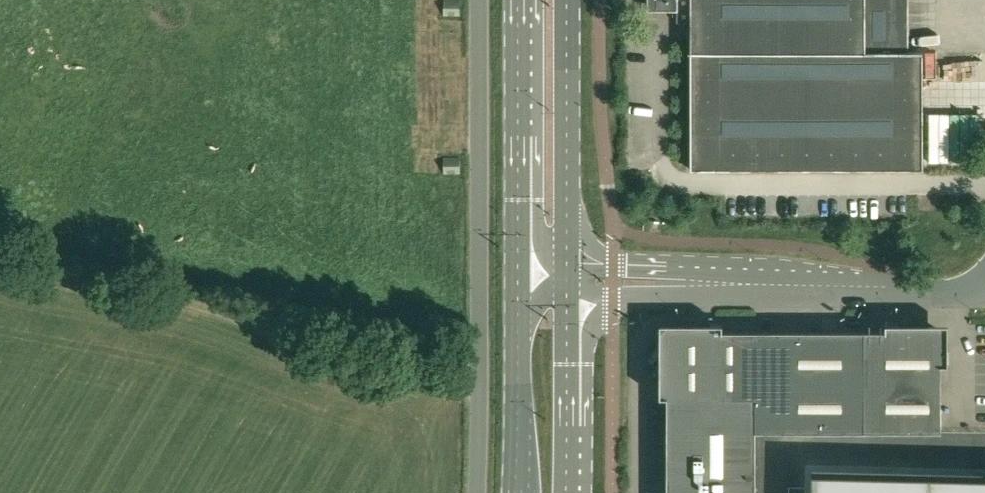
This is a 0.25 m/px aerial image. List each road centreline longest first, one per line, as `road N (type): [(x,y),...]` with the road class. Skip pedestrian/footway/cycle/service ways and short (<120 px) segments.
road 1 (unclassified): [(479,0),(479,492)]
road 2 (unclassified): [(949,296),(872,280),(567,262)]
road 3 (unclassified): [(568,299),(949,296)]
road 4 (primary): [(567,262),(569,0)]
road 5 (primary): [(521,0),(519,260)]
road 6 (primary): [(569,492),(568,299)]
road 7 (primary): [(519,300),(521,492)]

